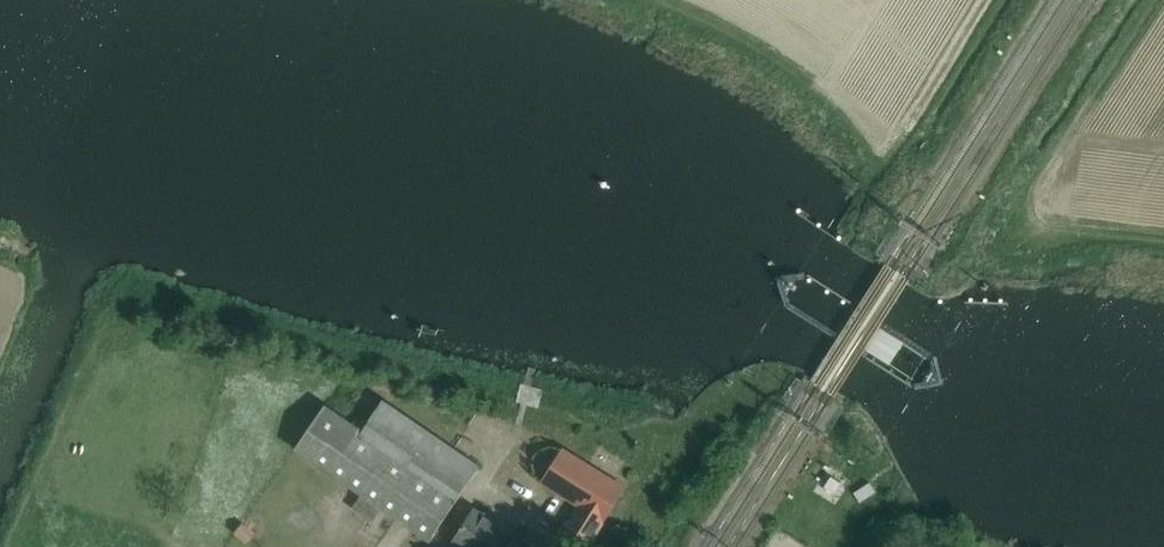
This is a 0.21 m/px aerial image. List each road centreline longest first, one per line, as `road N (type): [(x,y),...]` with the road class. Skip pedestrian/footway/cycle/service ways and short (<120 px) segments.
road 1 (track): [(982,0),(848,222),(867,247)]
road 2 (track): [(886,157),(833,101),(736,32),(662,0)]

